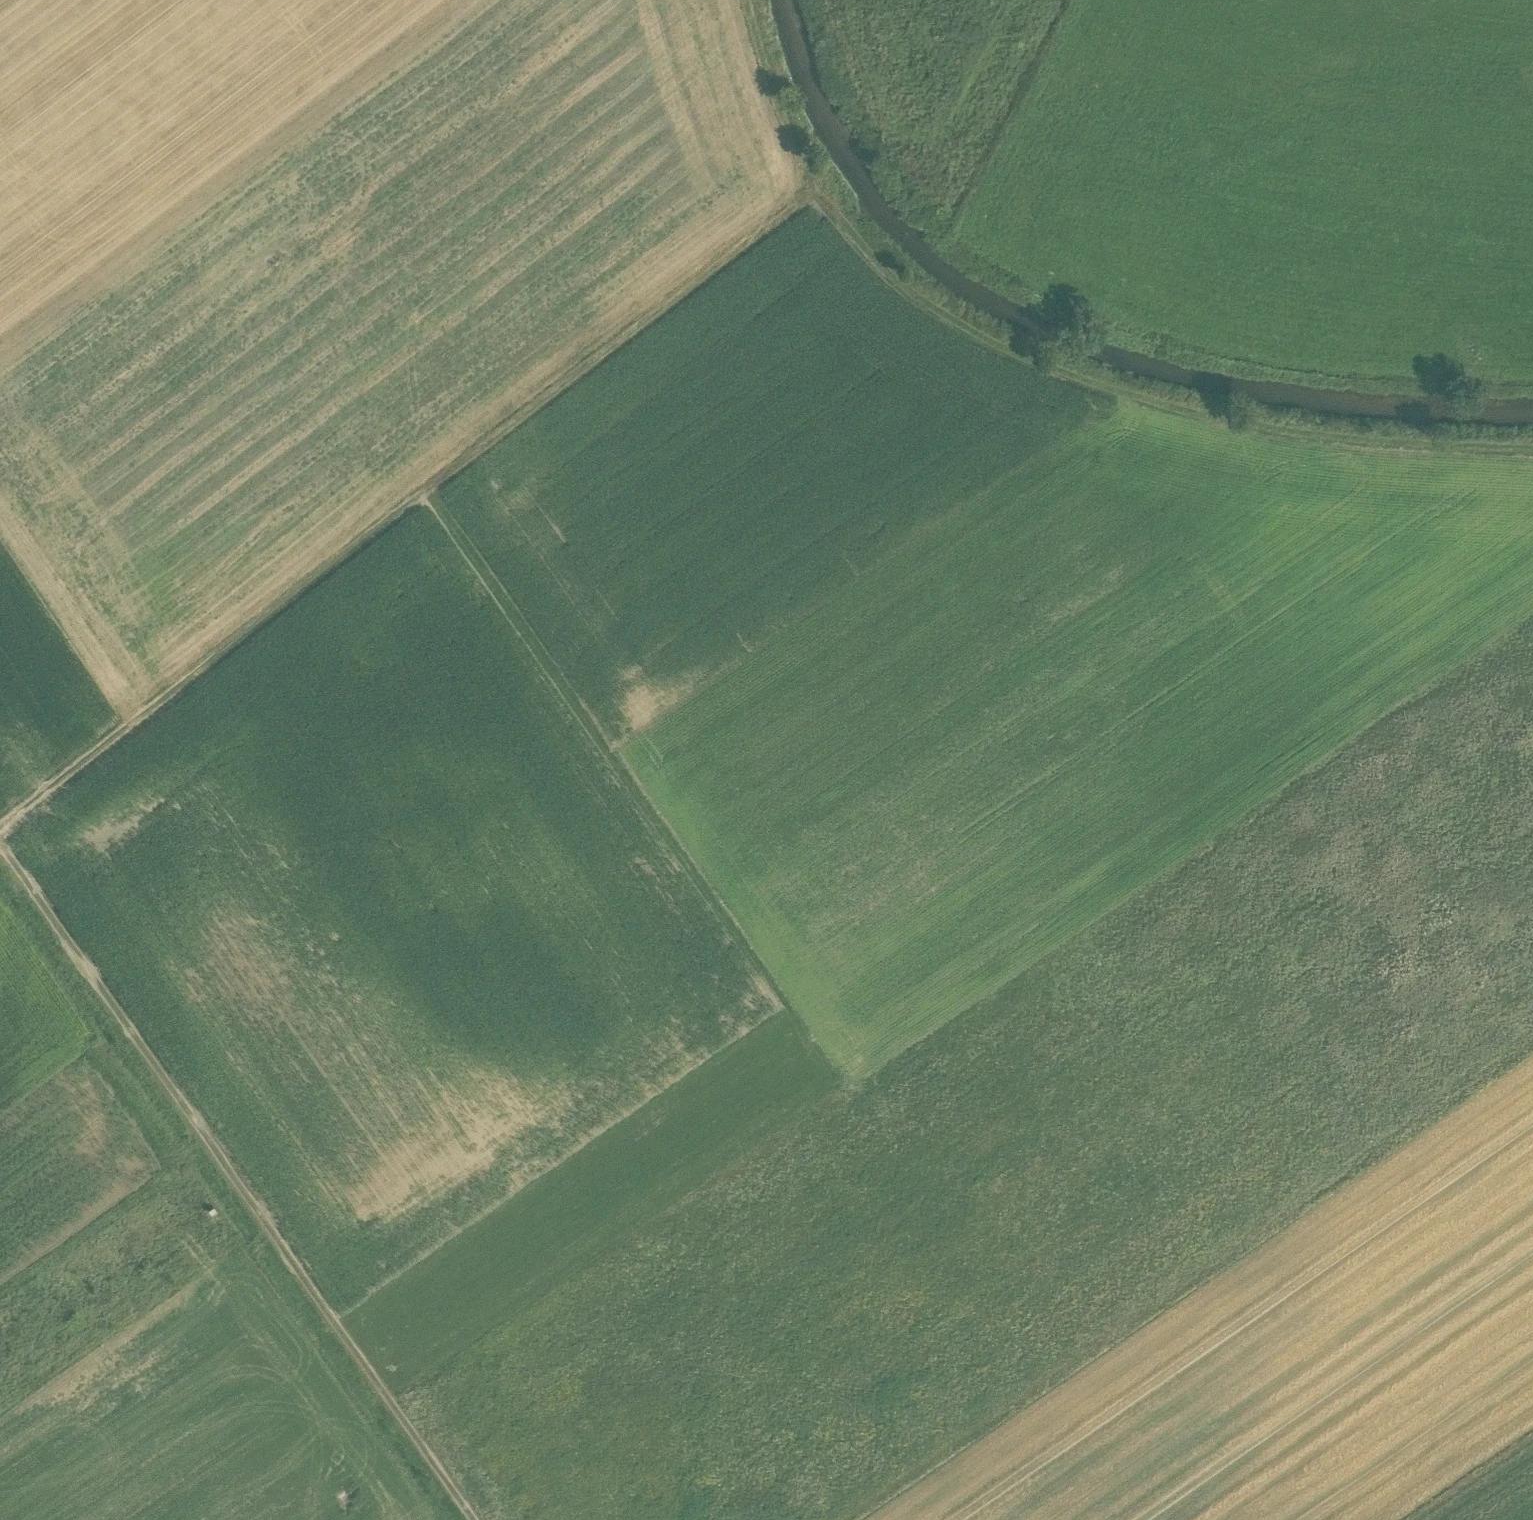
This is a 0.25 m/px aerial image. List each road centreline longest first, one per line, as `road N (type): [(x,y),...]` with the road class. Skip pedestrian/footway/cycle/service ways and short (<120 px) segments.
road 1 (track): [(400,1409),(835,1108),(841,1088),(833,1064),(442,501)]
road 2 (track): [(746,0),(766,70),(823,201),(888,273),(986,339),(1114,391),(1221,423),(1532,449)]
road 3 (track): [(0,841),(478,1519)]
road 4 (track): [(0,828),(442,501)]
road 5 (track): [(823,201),(442,501)]

